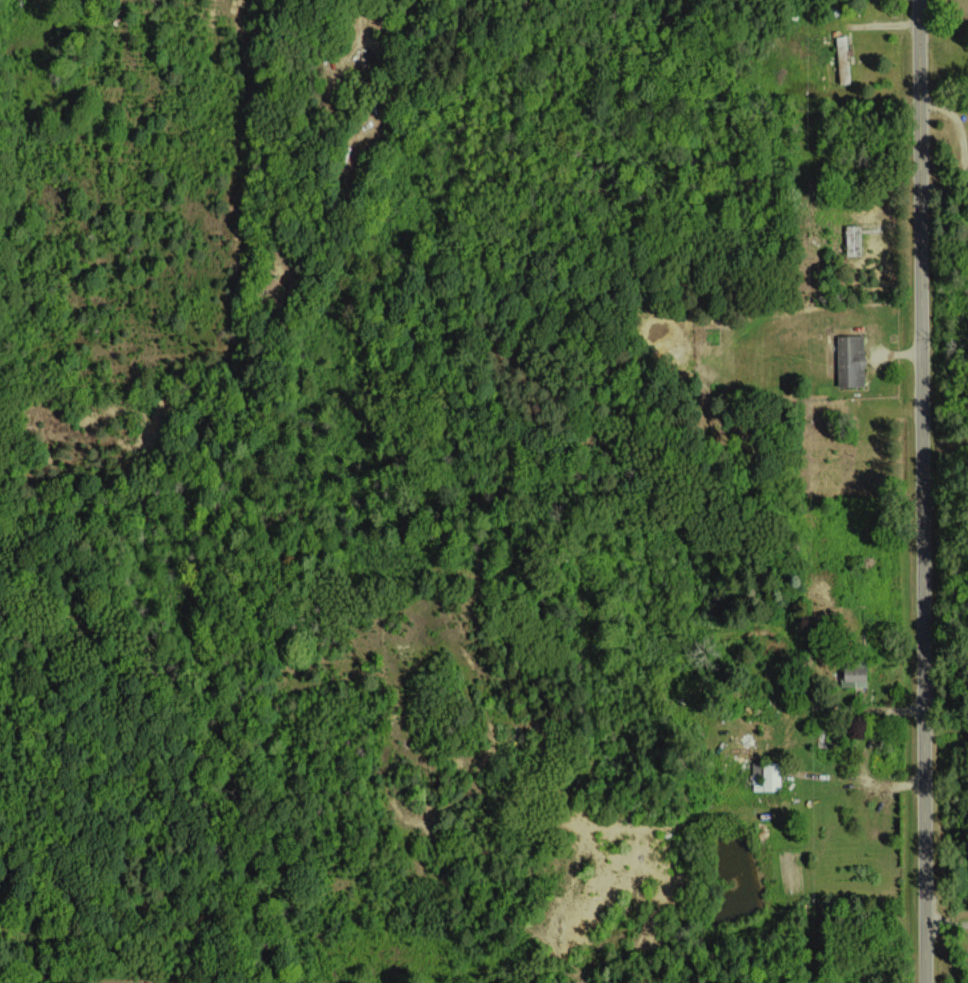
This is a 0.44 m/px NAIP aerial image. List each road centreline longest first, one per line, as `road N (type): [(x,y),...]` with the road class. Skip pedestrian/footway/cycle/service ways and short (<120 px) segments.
road 1 (residential): [(925,982),(918,0)]

